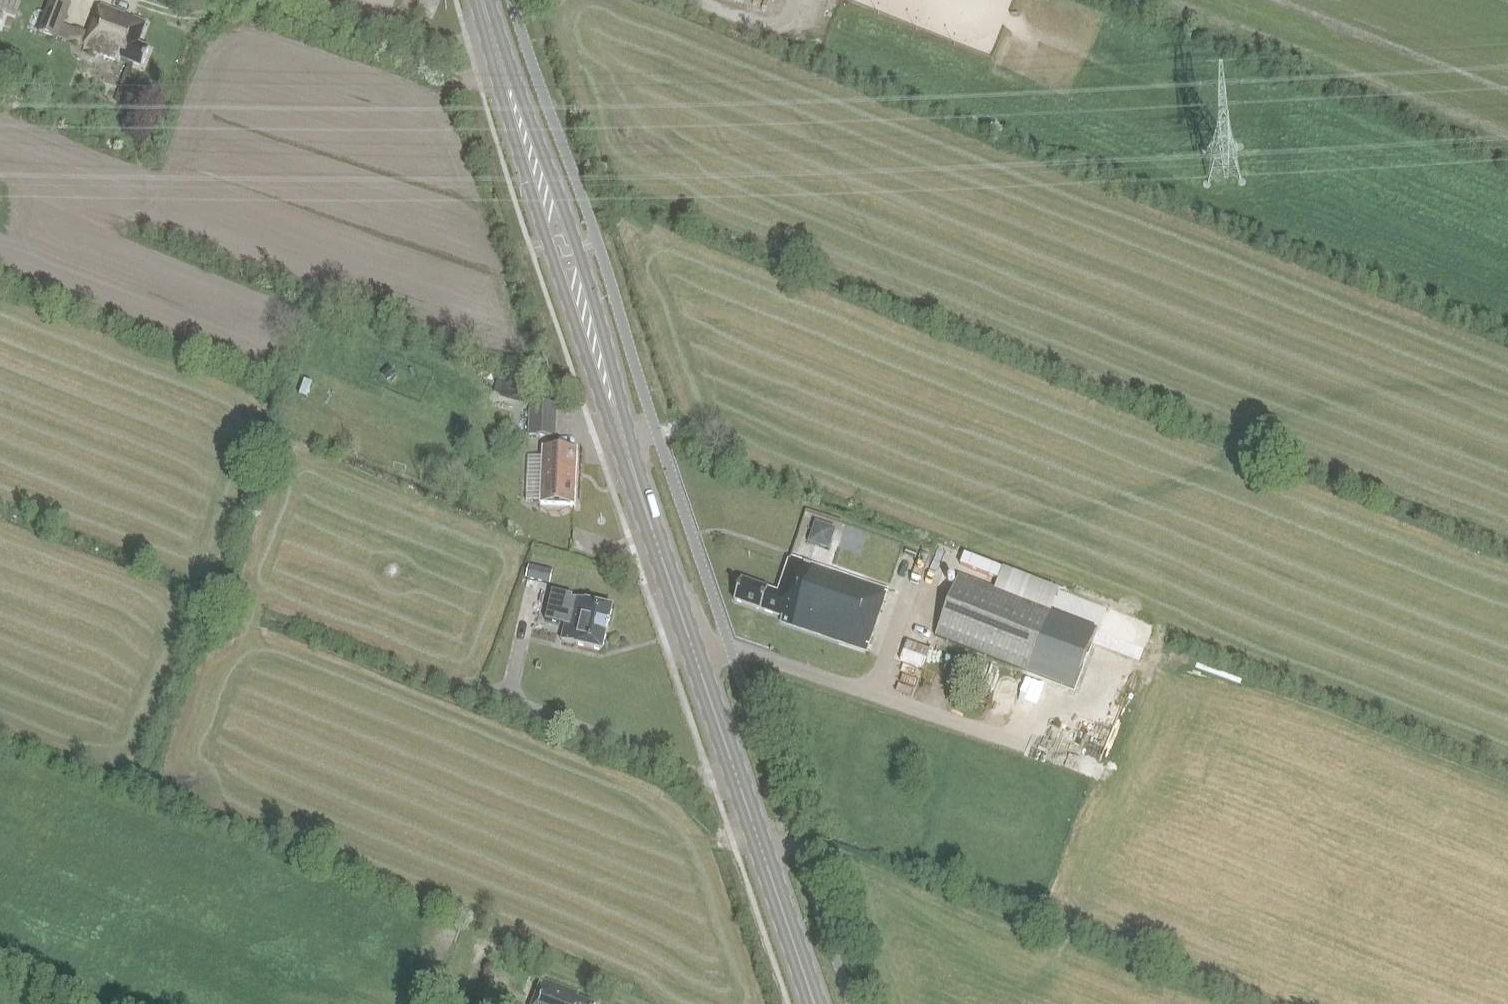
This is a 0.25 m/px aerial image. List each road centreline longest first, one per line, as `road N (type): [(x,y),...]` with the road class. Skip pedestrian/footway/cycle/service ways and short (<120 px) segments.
road 1 (primary): [(816,1003),(624,442)]
road 2 (primary): [(624,442),(625,412),(577,247),(512,67),(496,48)]
road 3 (primary): [(496,48),(495,74),(547,244),(606,416),(624,442)]
road 4 (track): [(650,1003),(516,950)]

